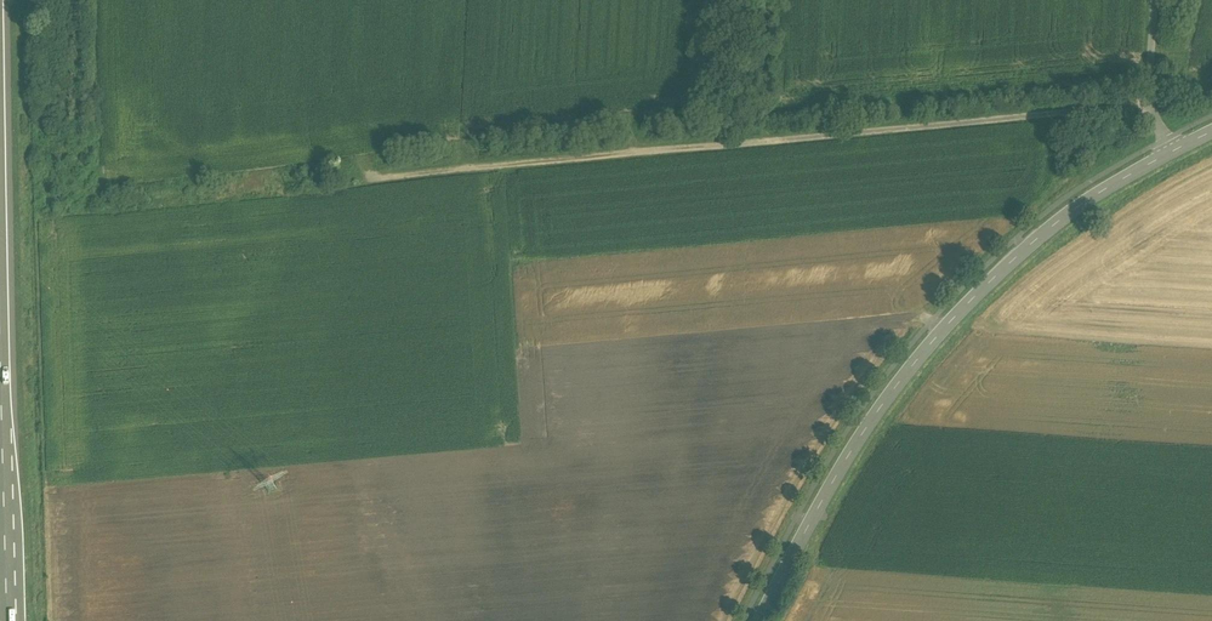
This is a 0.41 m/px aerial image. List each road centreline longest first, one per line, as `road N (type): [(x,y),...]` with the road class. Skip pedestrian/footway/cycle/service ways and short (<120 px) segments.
road 1 (tertiary): [(760,620),(849,454),(931,343),(1079,204),(1175,149)]
road 2 (motorway): [(15,620),(2,0)]
road 3 (unclassified): [(1175,149),(1148,91),(1153,0)]

